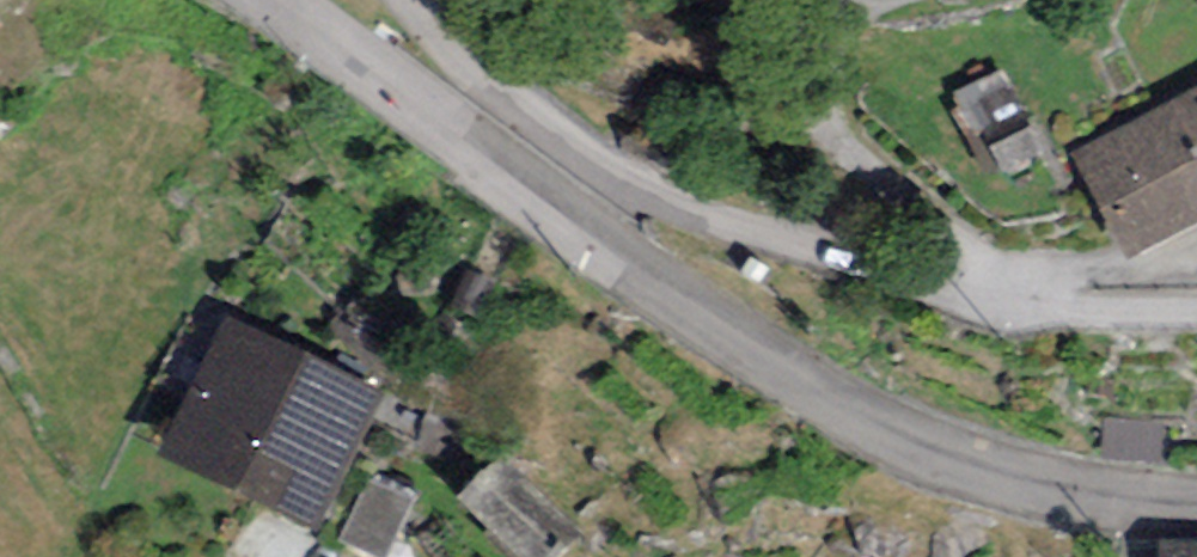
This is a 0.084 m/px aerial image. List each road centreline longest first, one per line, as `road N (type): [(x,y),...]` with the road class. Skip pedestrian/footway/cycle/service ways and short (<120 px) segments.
road 1 (residential): [(281,0),(665,287),(864,414),(994,469),(1072,490),(1196,508)]
road 2 (residential): [(1196,311),(1085,308),(982,291),(699,213),(589,157),(464,56),(414,0)]

